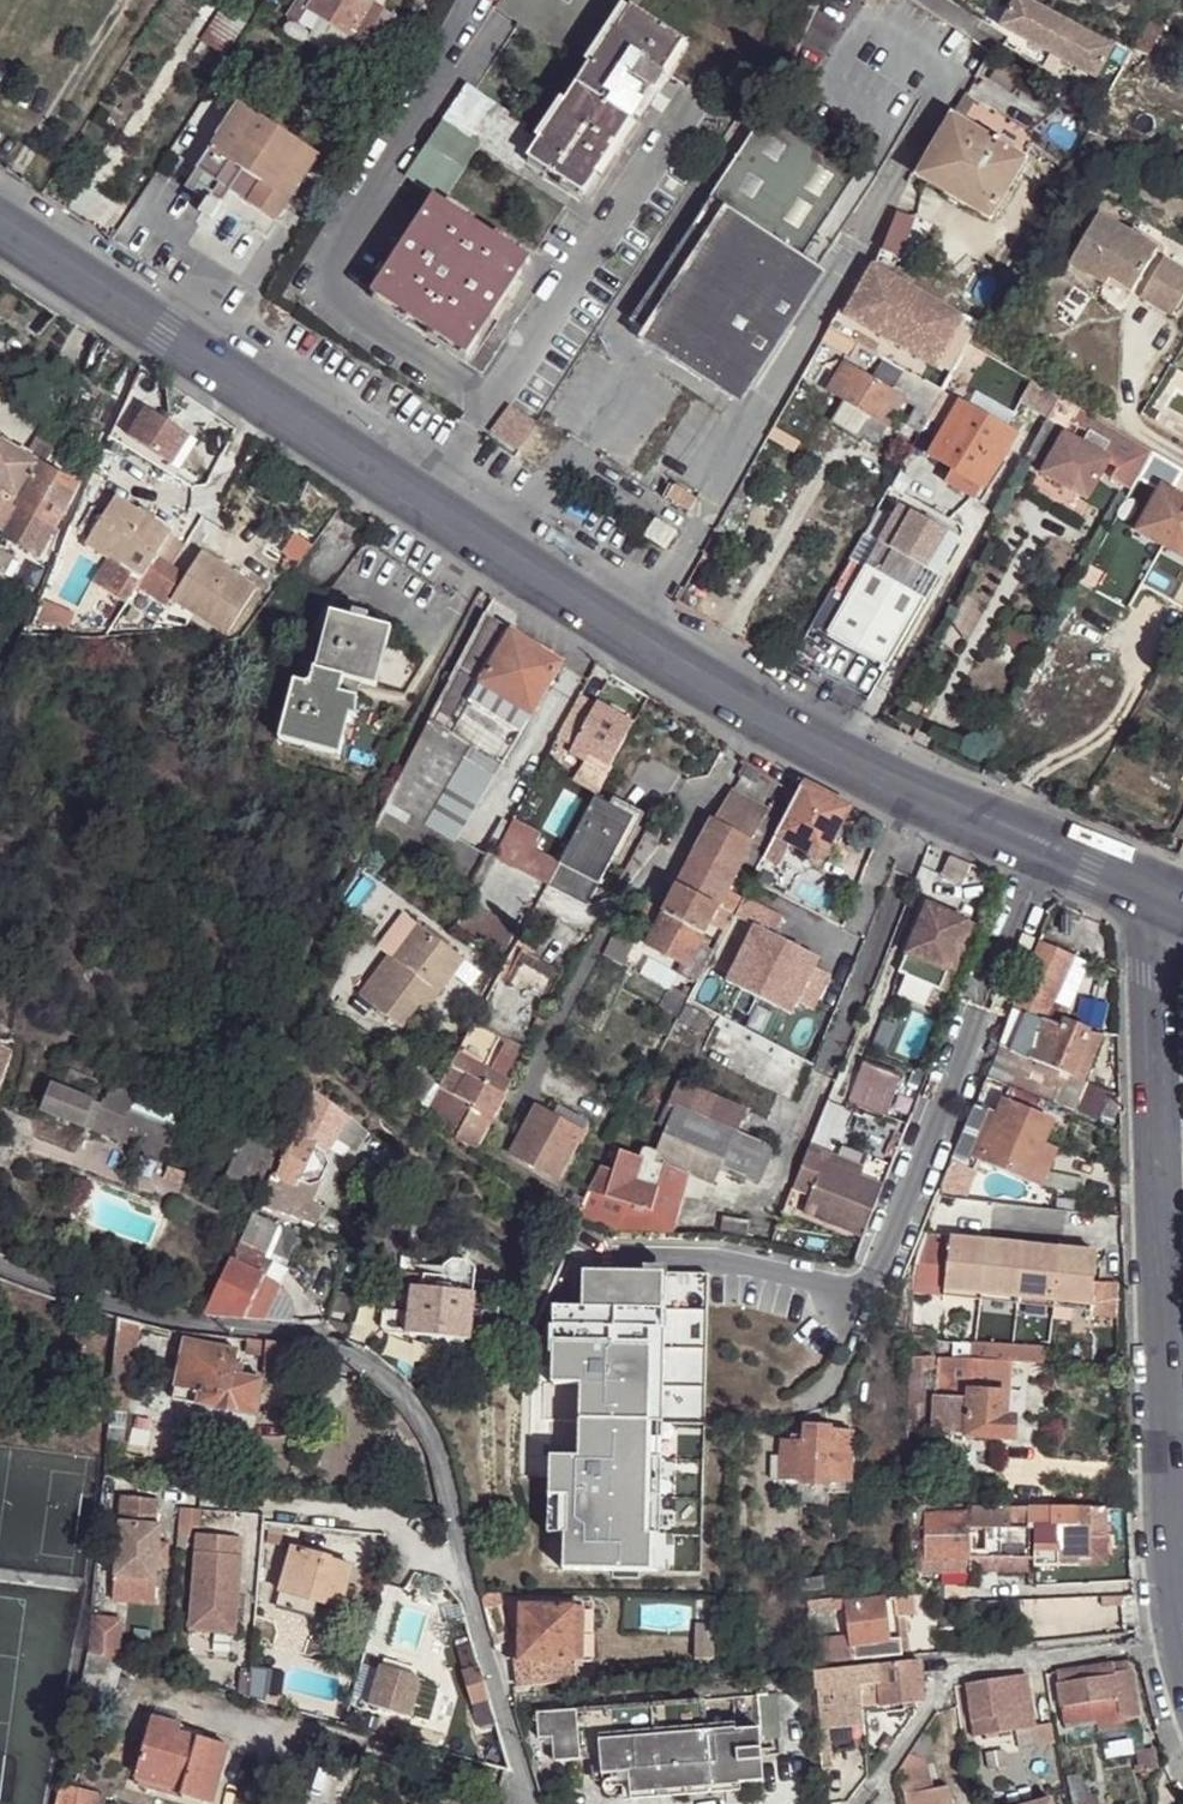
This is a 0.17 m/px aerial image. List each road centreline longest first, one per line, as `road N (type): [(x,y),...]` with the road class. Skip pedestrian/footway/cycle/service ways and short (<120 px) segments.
road 1 (primary): [(0,223),(292,423),(701,684),(900,784),(1147,892)]
road 2 (residential): [(0,1269),(135,1313),(331,1347),(383,1382),(435,1450),(532,1803)]
road 3 (tertiary): [(1147,892),(1180,1641)]
road 4 (residential): [(860,1803),(965,1666),(1180,1641)]

